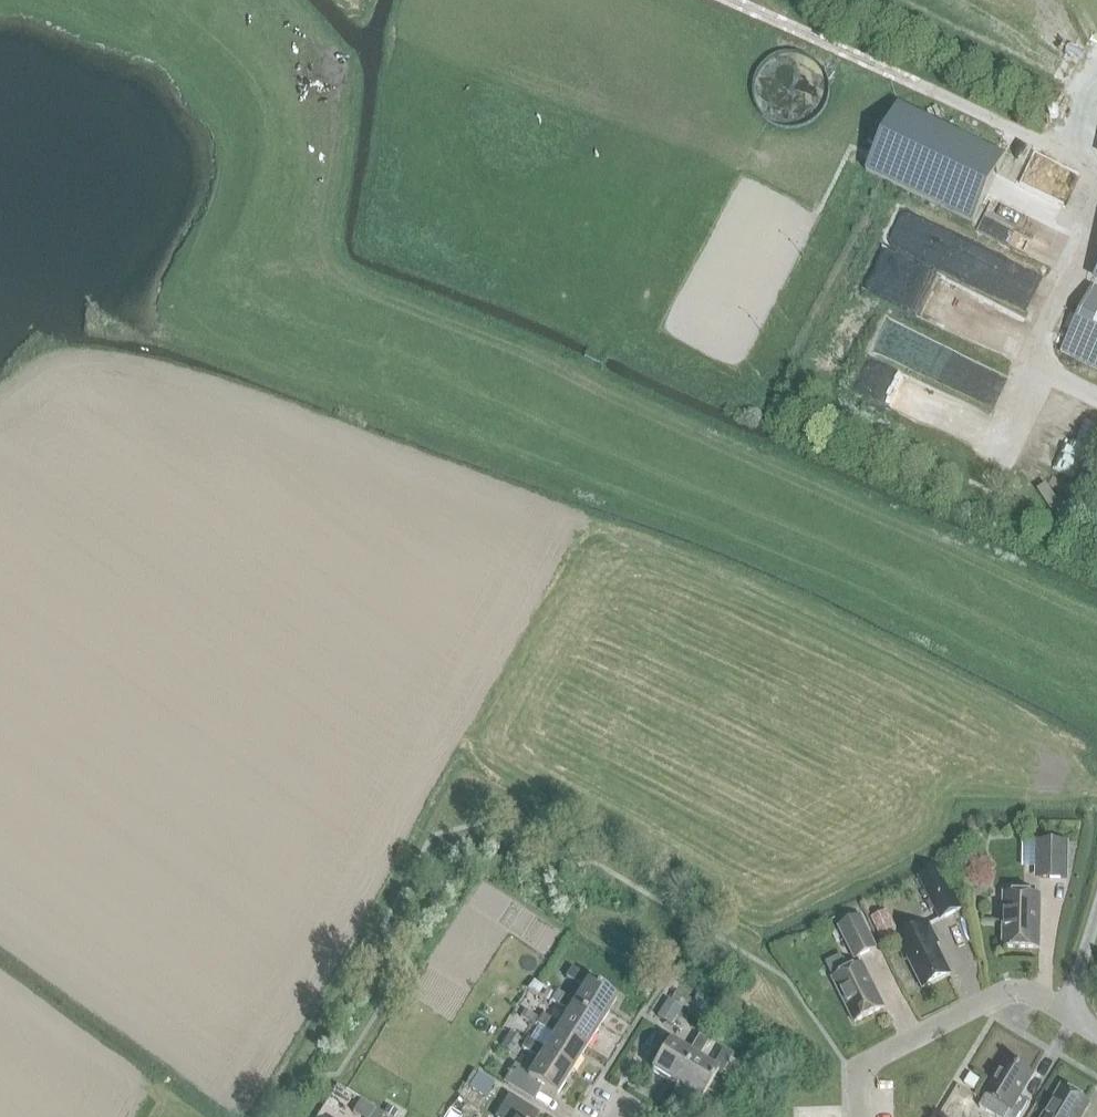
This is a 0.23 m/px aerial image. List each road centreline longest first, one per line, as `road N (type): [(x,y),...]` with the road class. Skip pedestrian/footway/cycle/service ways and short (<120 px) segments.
road 1 (track): [(1096,396),(1051,373),(1036,351),(1087,219),(1080,157),(732,0)]
road 2 (residential): [(860,1116),(860,1078),(875,1057),(1001,992),(1033,992),(1066,1012)]

